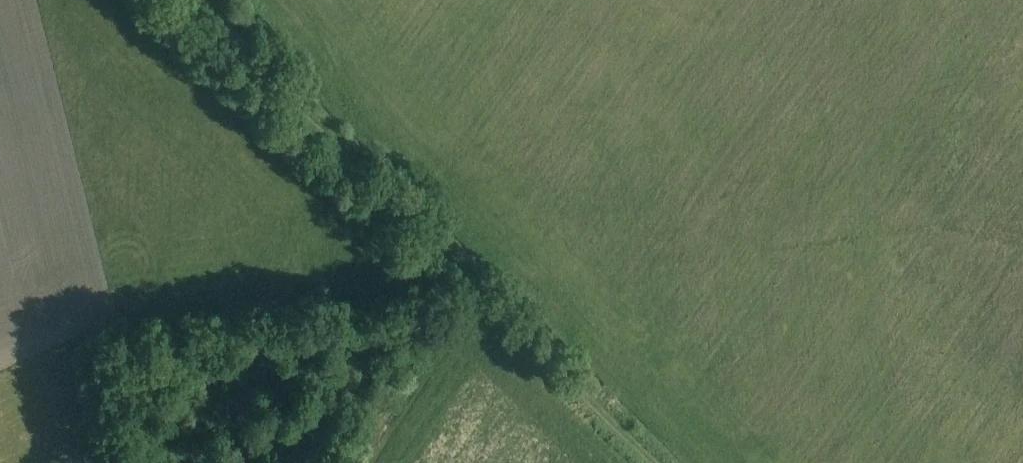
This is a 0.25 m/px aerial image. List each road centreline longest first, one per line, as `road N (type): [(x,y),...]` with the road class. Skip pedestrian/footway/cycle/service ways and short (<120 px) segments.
road 1 (track): [(178,0),(650,462)]

